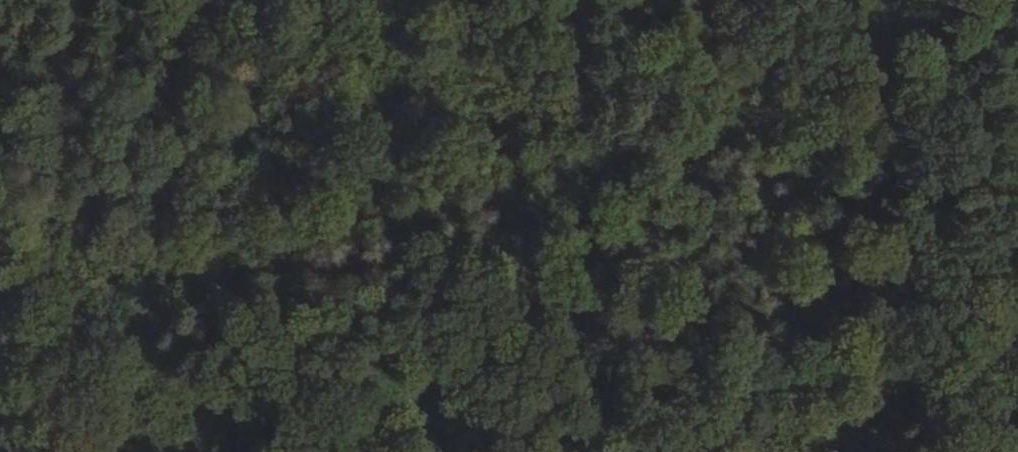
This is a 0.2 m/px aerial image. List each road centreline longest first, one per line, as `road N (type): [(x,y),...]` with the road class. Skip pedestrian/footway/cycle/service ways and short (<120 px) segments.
road 1 (track): [(845,451),(839,276),(814,0)]

